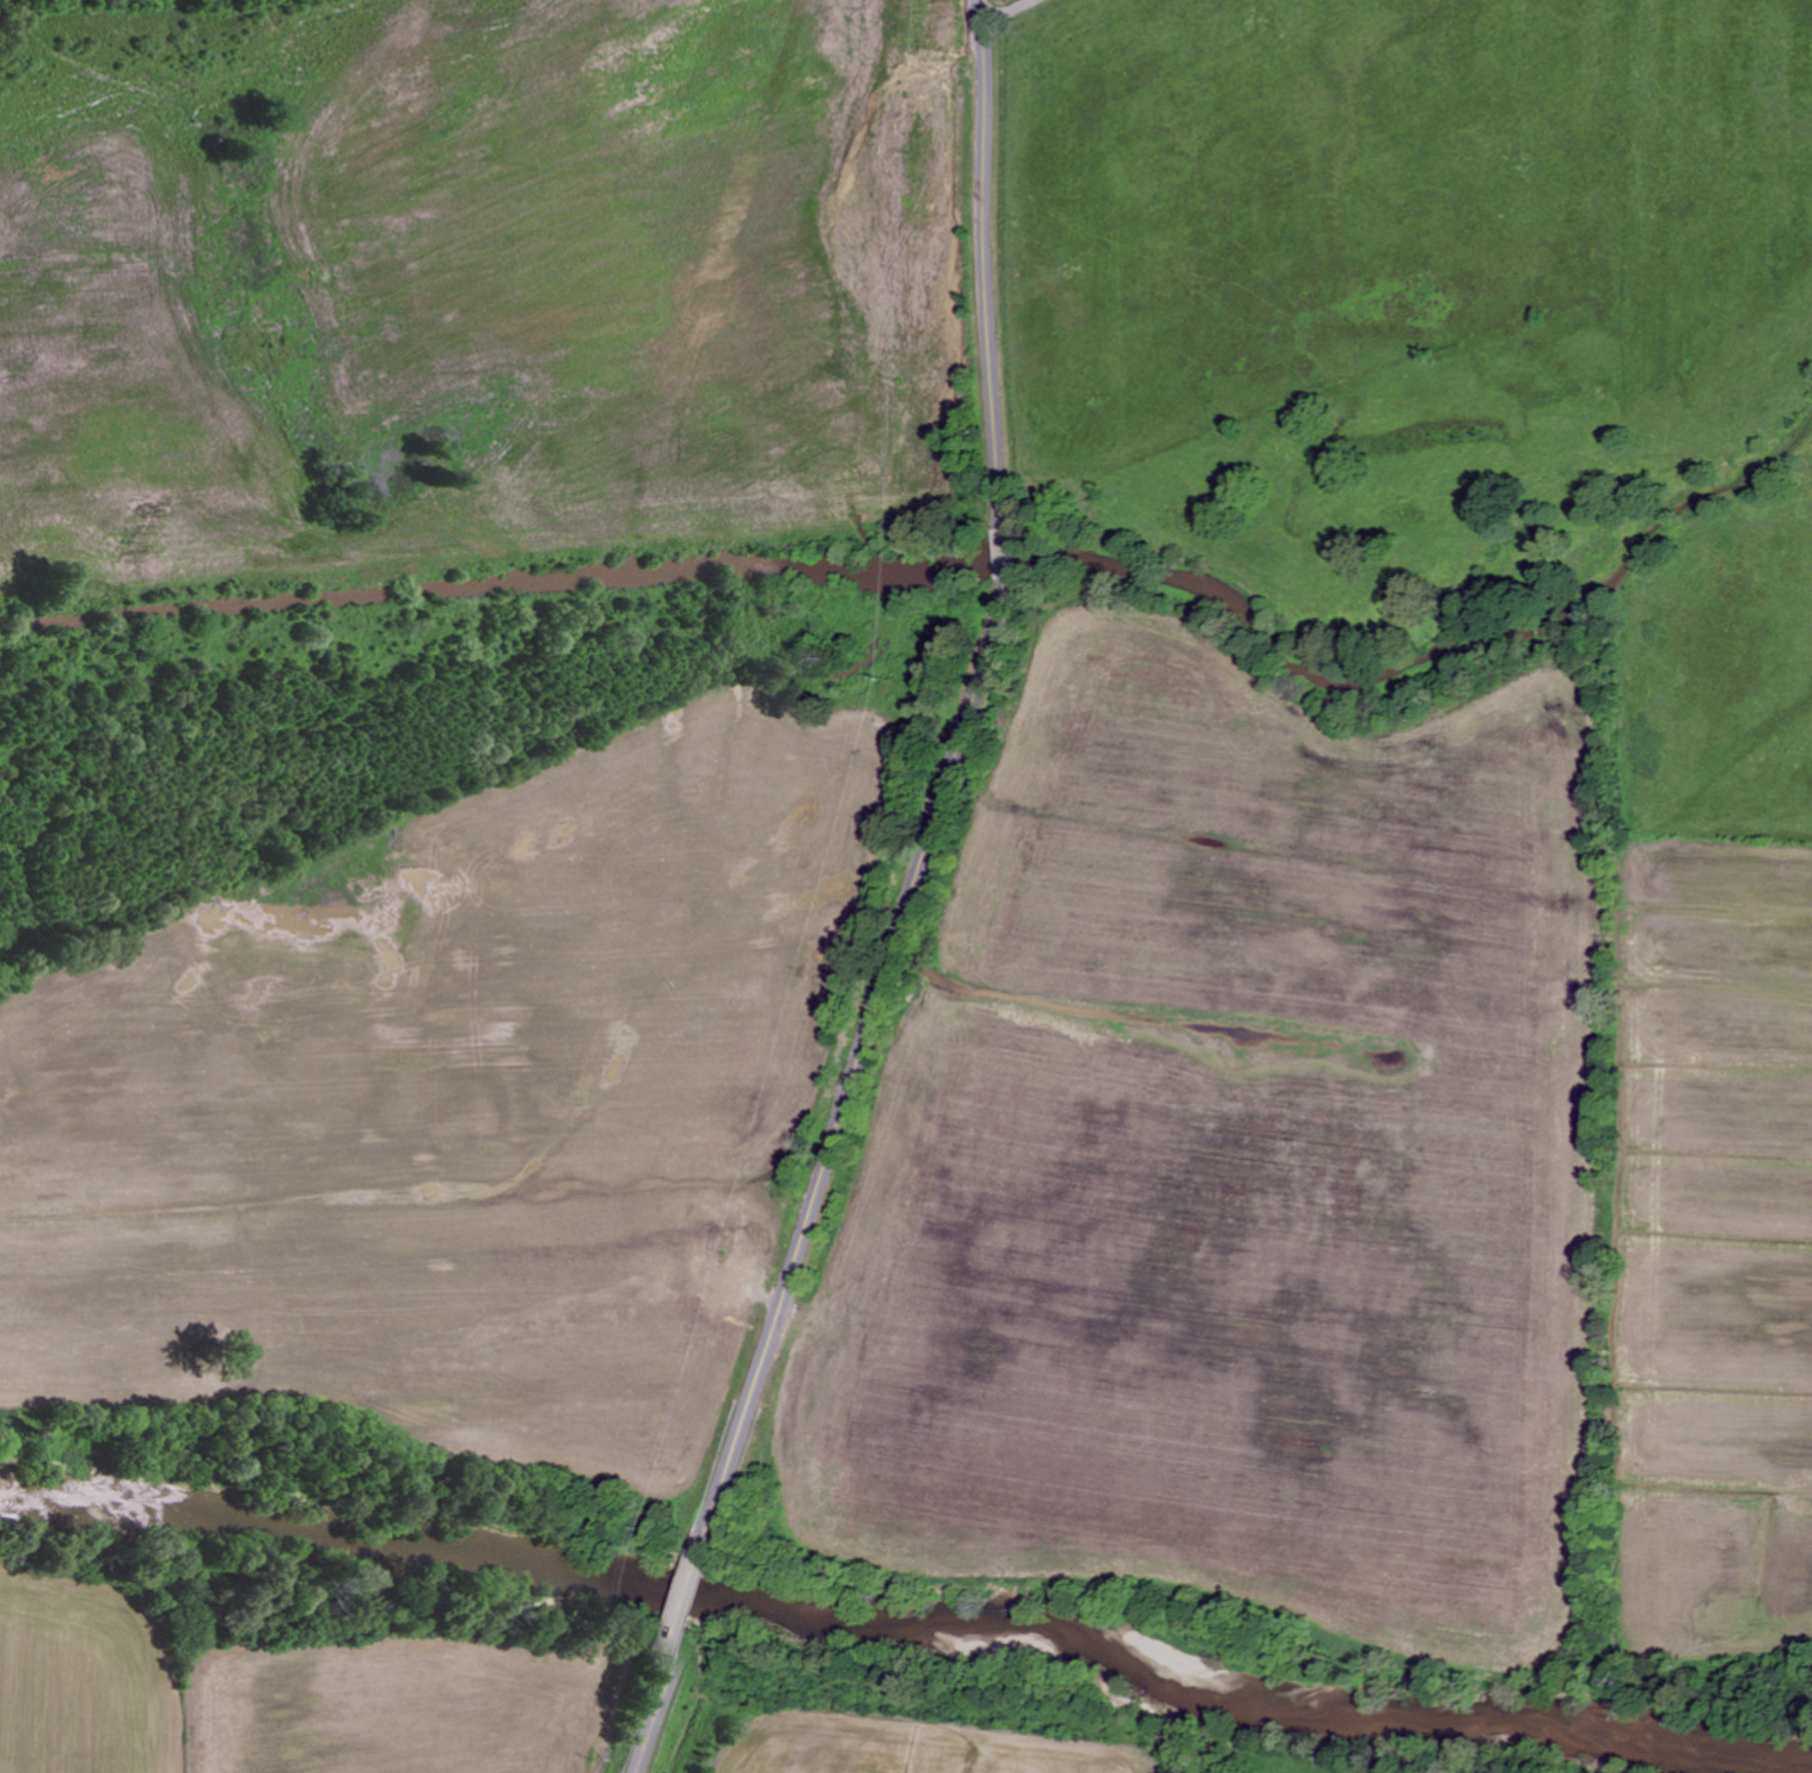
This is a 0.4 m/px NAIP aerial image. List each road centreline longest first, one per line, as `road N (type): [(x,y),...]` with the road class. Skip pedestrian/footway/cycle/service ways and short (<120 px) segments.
road 1 (secondary): [(709,1538),(999,619),(1006,546),(977,0)]
road 2 (secondary): [(634,1772),(672,1655)]
road 3 (secondary): [(672,1655),(709,1538)]

